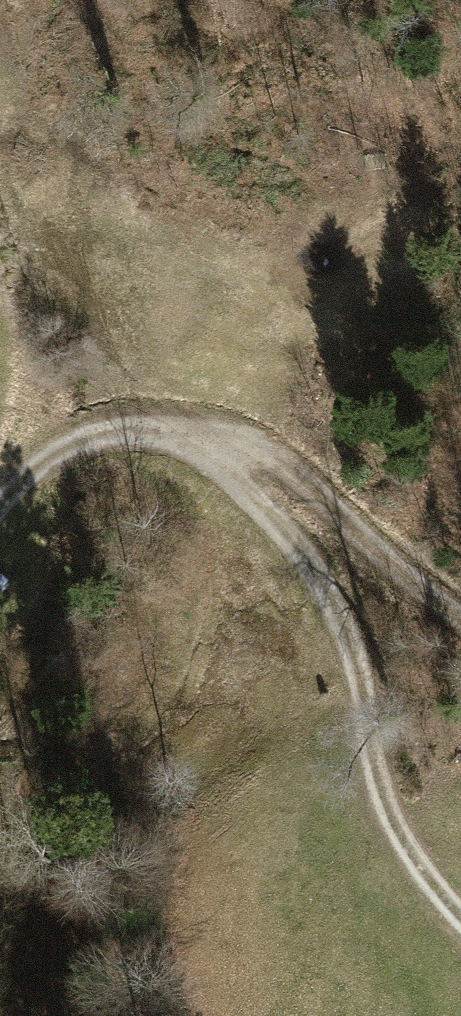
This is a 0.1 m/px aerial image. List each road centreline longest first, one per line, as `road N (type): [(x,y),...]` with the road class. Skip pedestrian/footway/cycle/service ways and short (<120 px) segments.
road 1 (track): [(102,431),(190,447),(263,504),(330,591),(377,797),(438,901),(460,921)]
road 2 (track): [(0,501),(16,481),(102,431),(194,427),(301,467),(460,612)]

